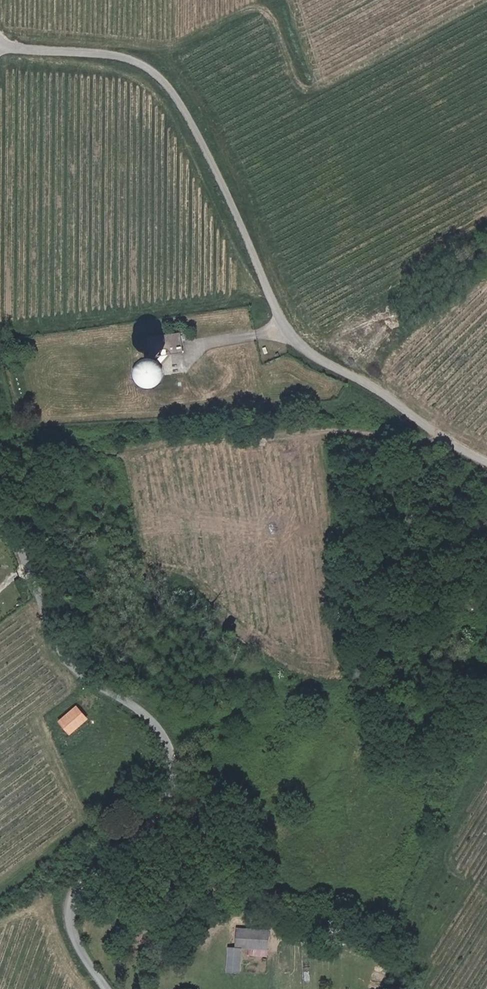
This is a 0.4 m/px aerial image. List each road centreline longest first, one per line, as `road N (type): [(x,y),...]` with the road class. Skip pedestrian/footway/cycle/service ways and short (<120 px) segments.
road 1 (unclassified): [(486,459),(307,351),(290,332),(169,85),(116,56),(0,44)]
road 2 (unclassified): [(0,499),(72,660),(161,725),(174,744),(172,786),(156,817),(86,876),(73,900),(71,923),(112,988)]

